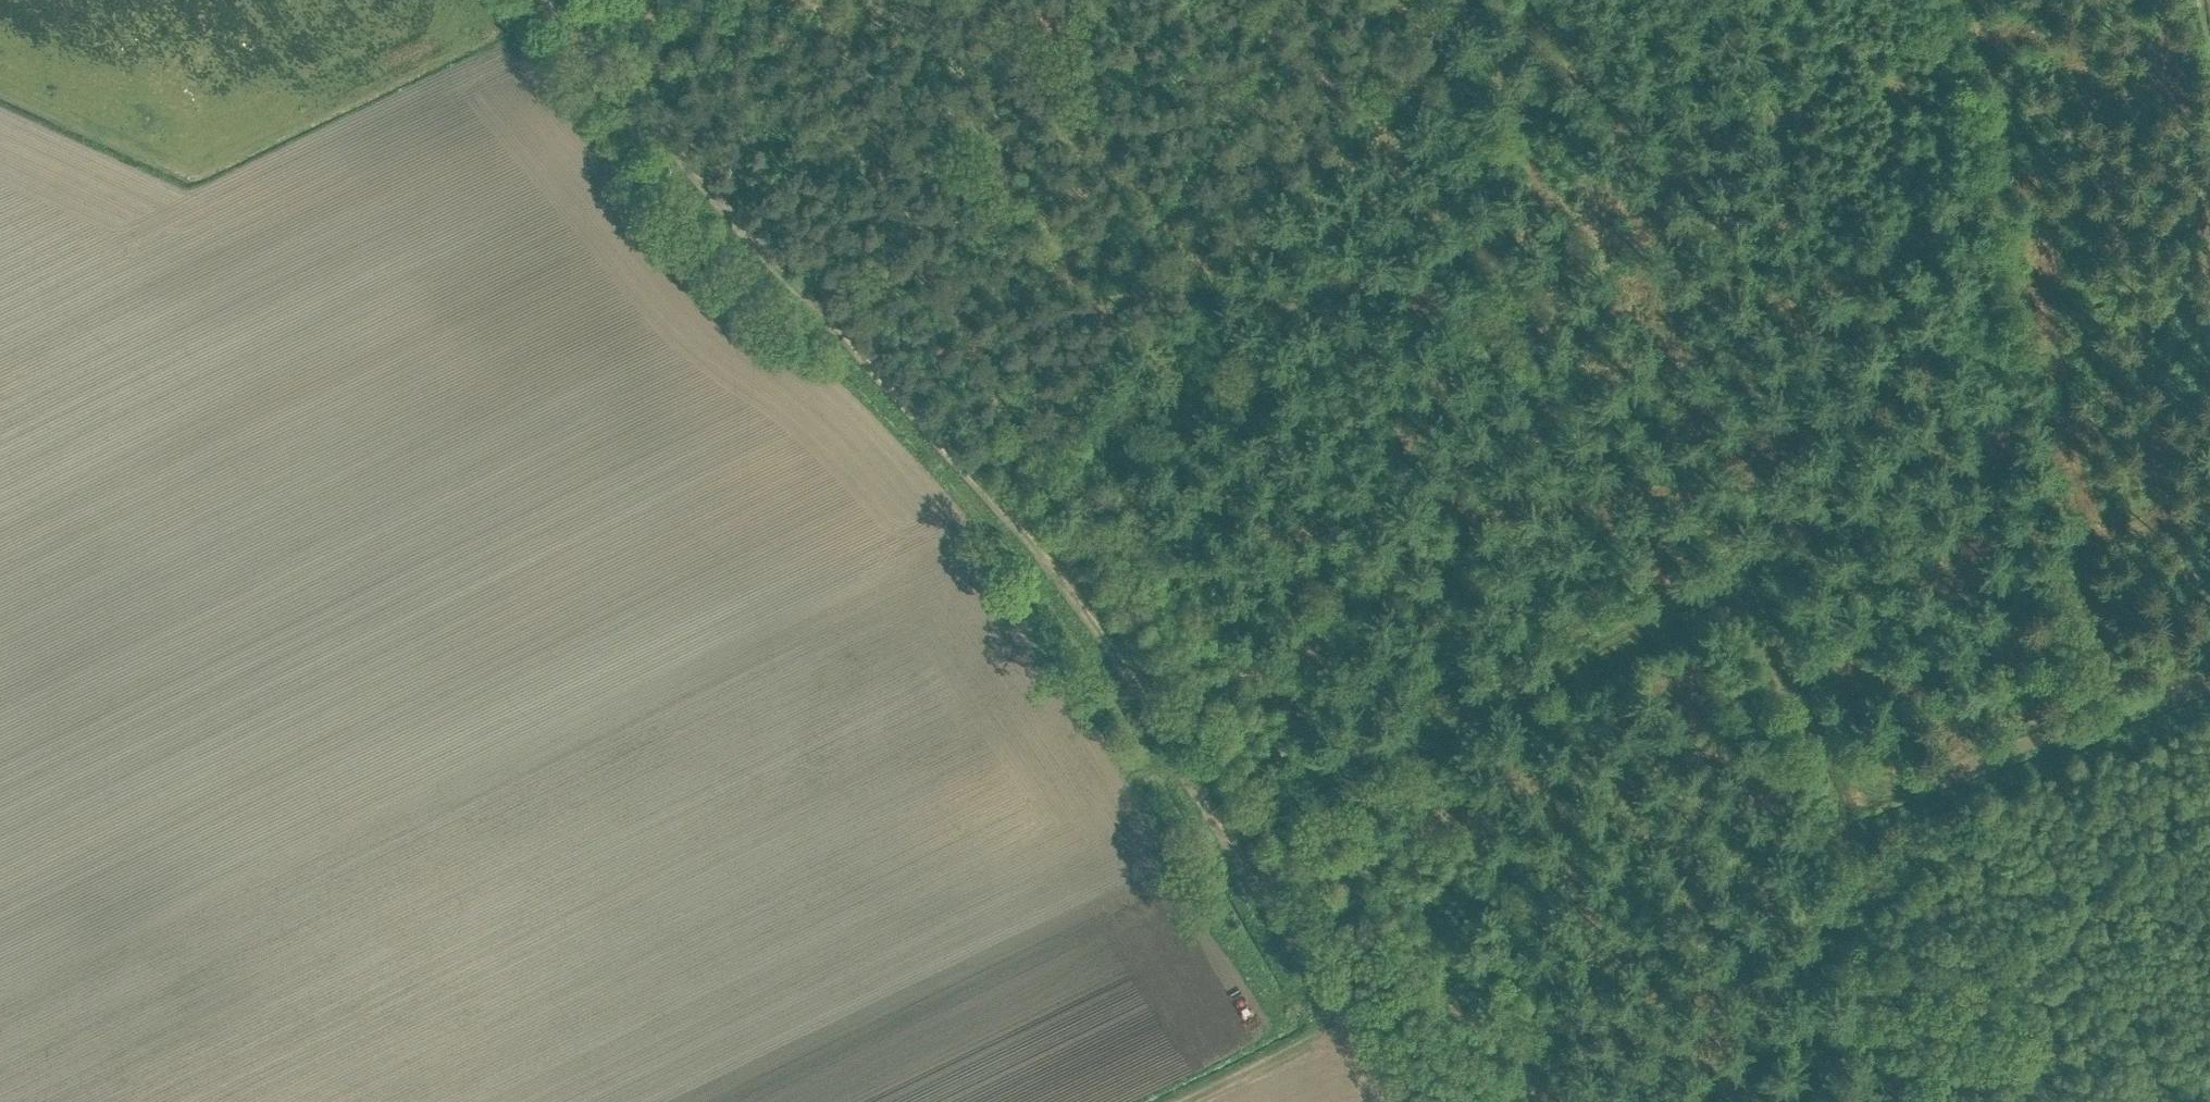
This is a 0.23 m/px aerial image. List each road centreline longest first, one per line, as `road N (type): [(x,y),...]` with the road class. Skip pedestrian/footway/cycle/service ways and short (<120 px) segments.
road 1 (track): [(770,261),(1013,524),(1143,703),(1198,804)]
road 2 (track): [(1377,1101),(1276,917),(1198,804)]
road 3 (track): [(546,0),(770,261)]

